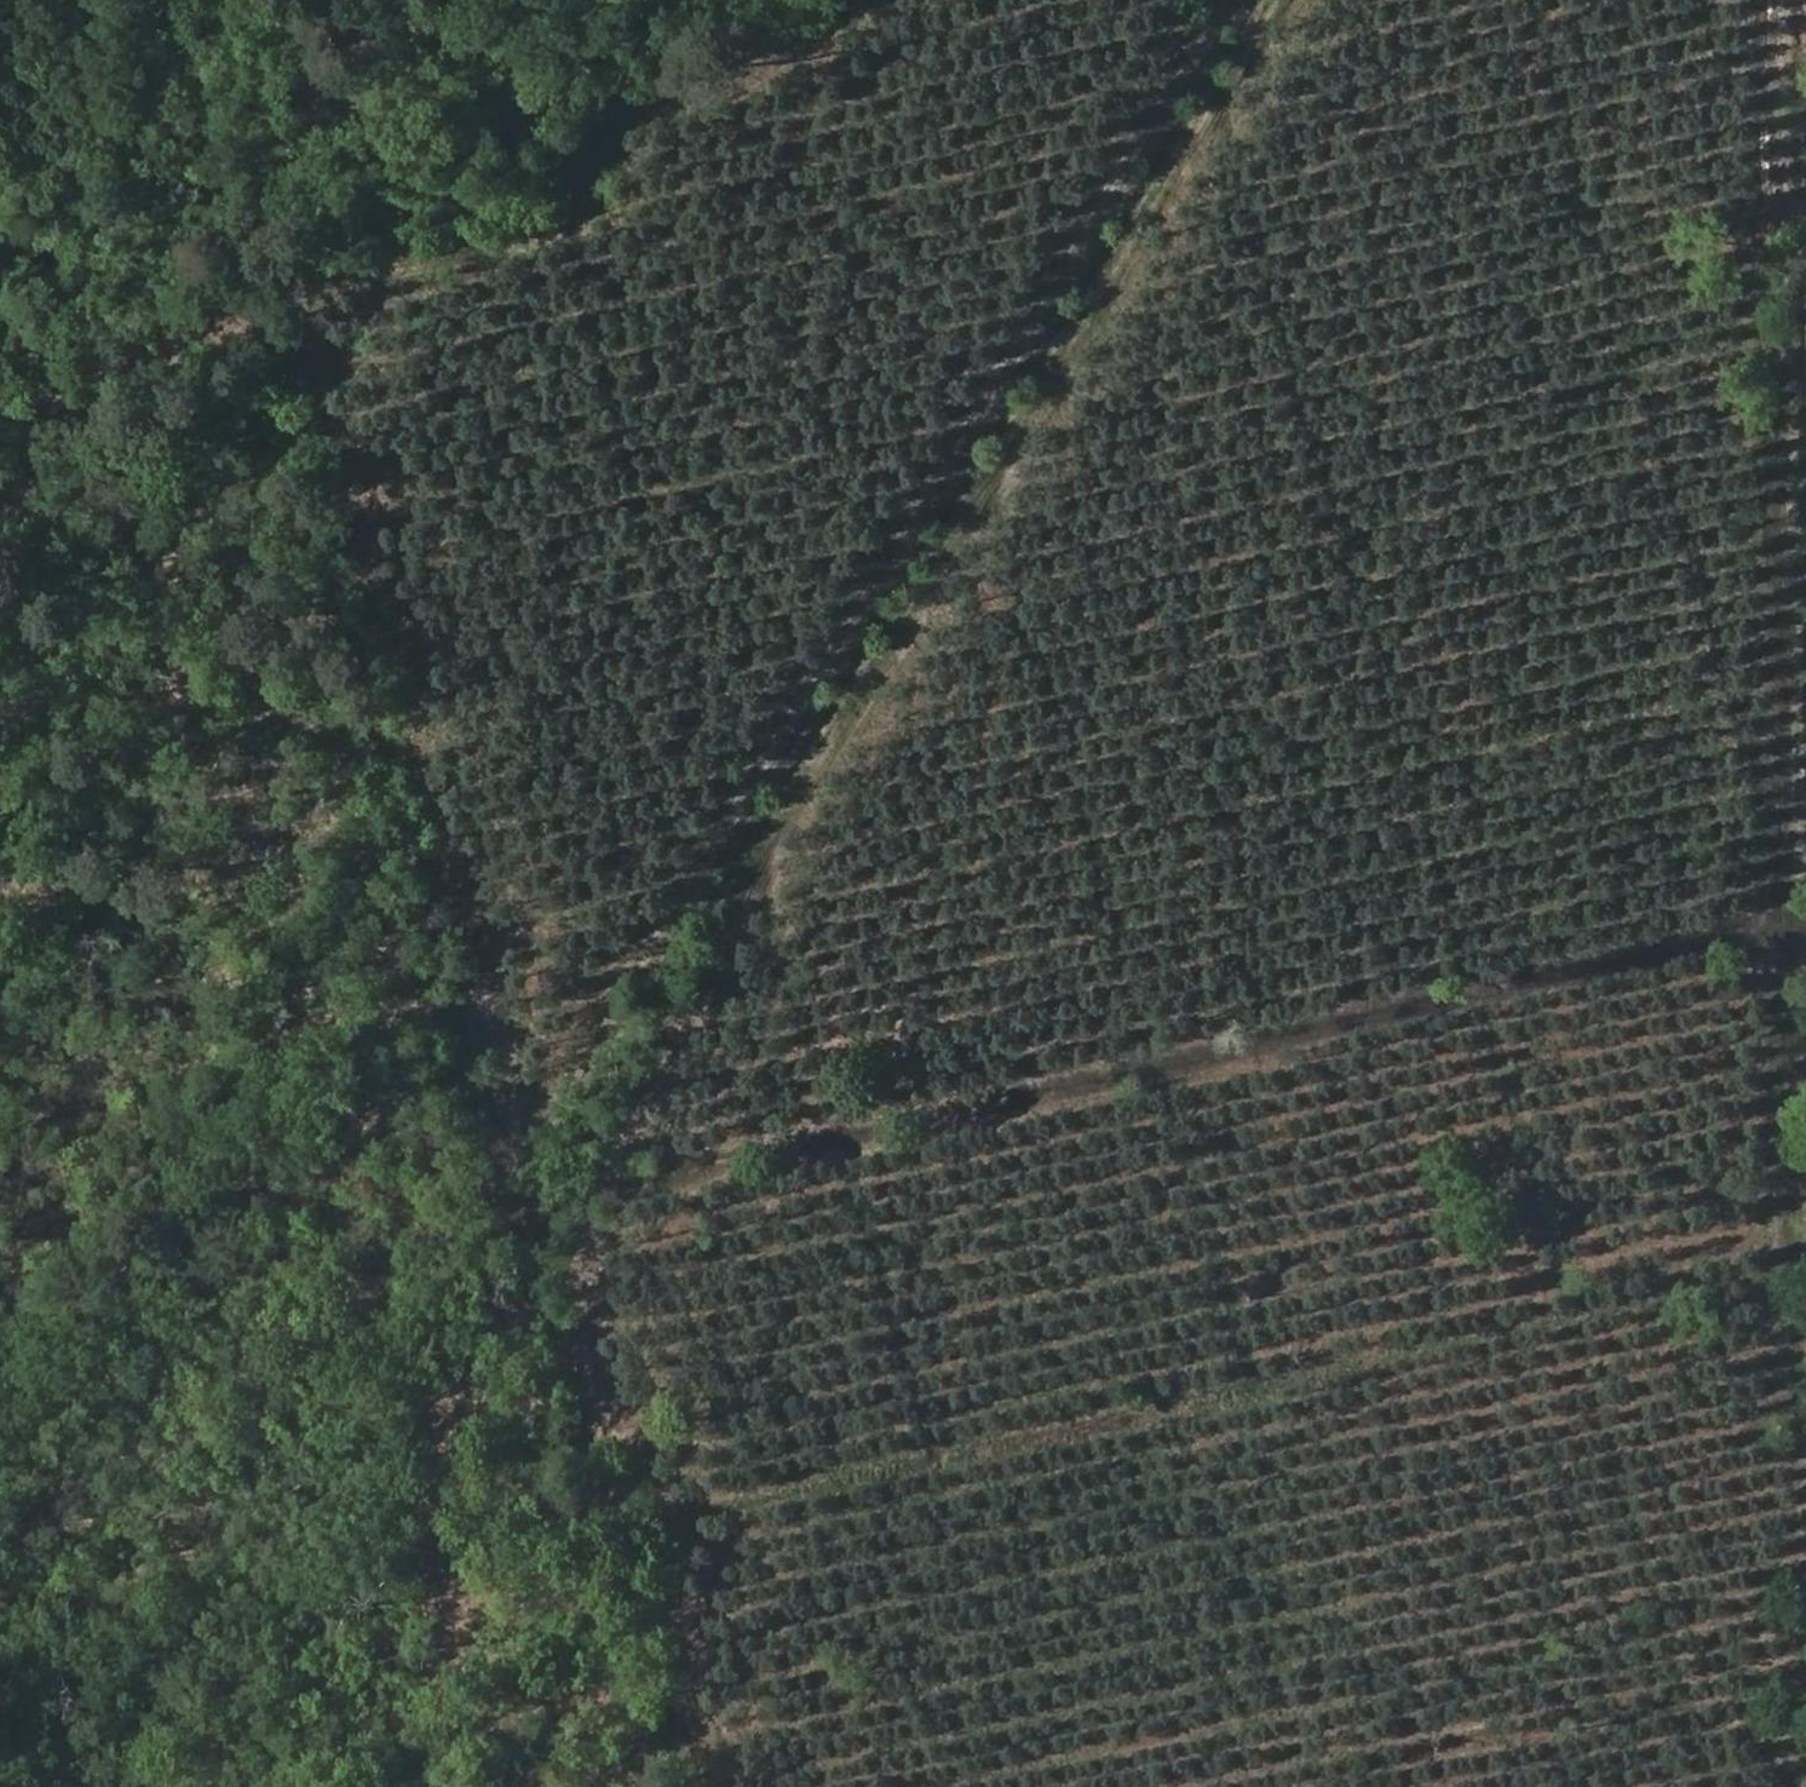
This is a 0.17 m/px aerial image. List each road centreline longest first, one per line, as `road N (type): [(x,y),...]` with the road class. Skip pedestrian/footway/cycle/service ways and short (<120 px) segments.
road 1 (track): [(1293,0),(1037,378),(800,778)]
road 2 (track): [(1800,364),(1765,233),(1748,0)]
road 3 (track): [(1805,351),(1805,719)]

